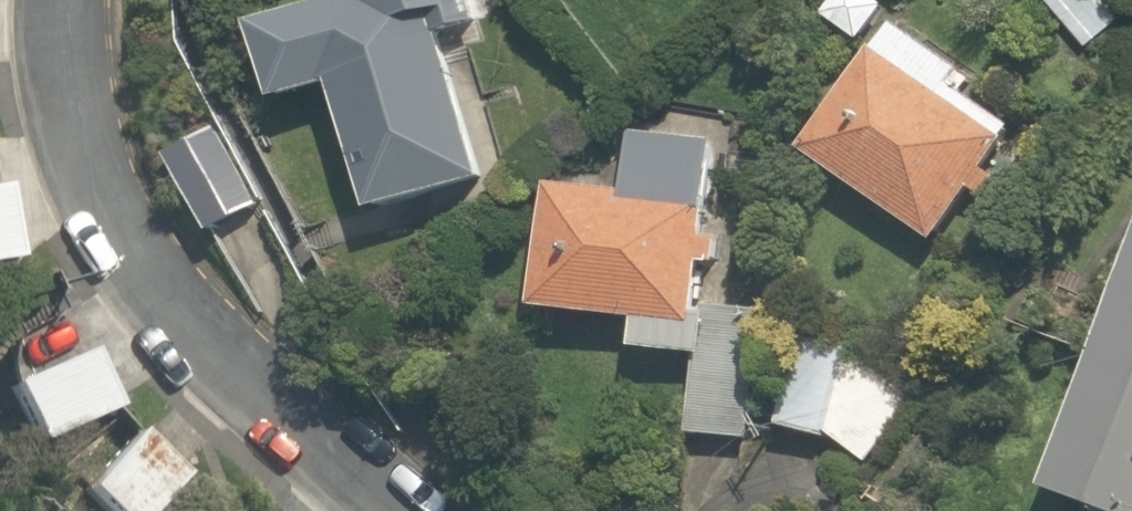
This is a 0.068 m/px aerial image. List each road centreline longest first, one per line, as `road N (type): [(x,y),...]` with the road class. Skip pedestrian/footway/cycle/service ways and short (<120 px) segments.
road 1 (residential): [(390,510),(232,364),(148,263),(92,164),(72,56),(74,0)]

